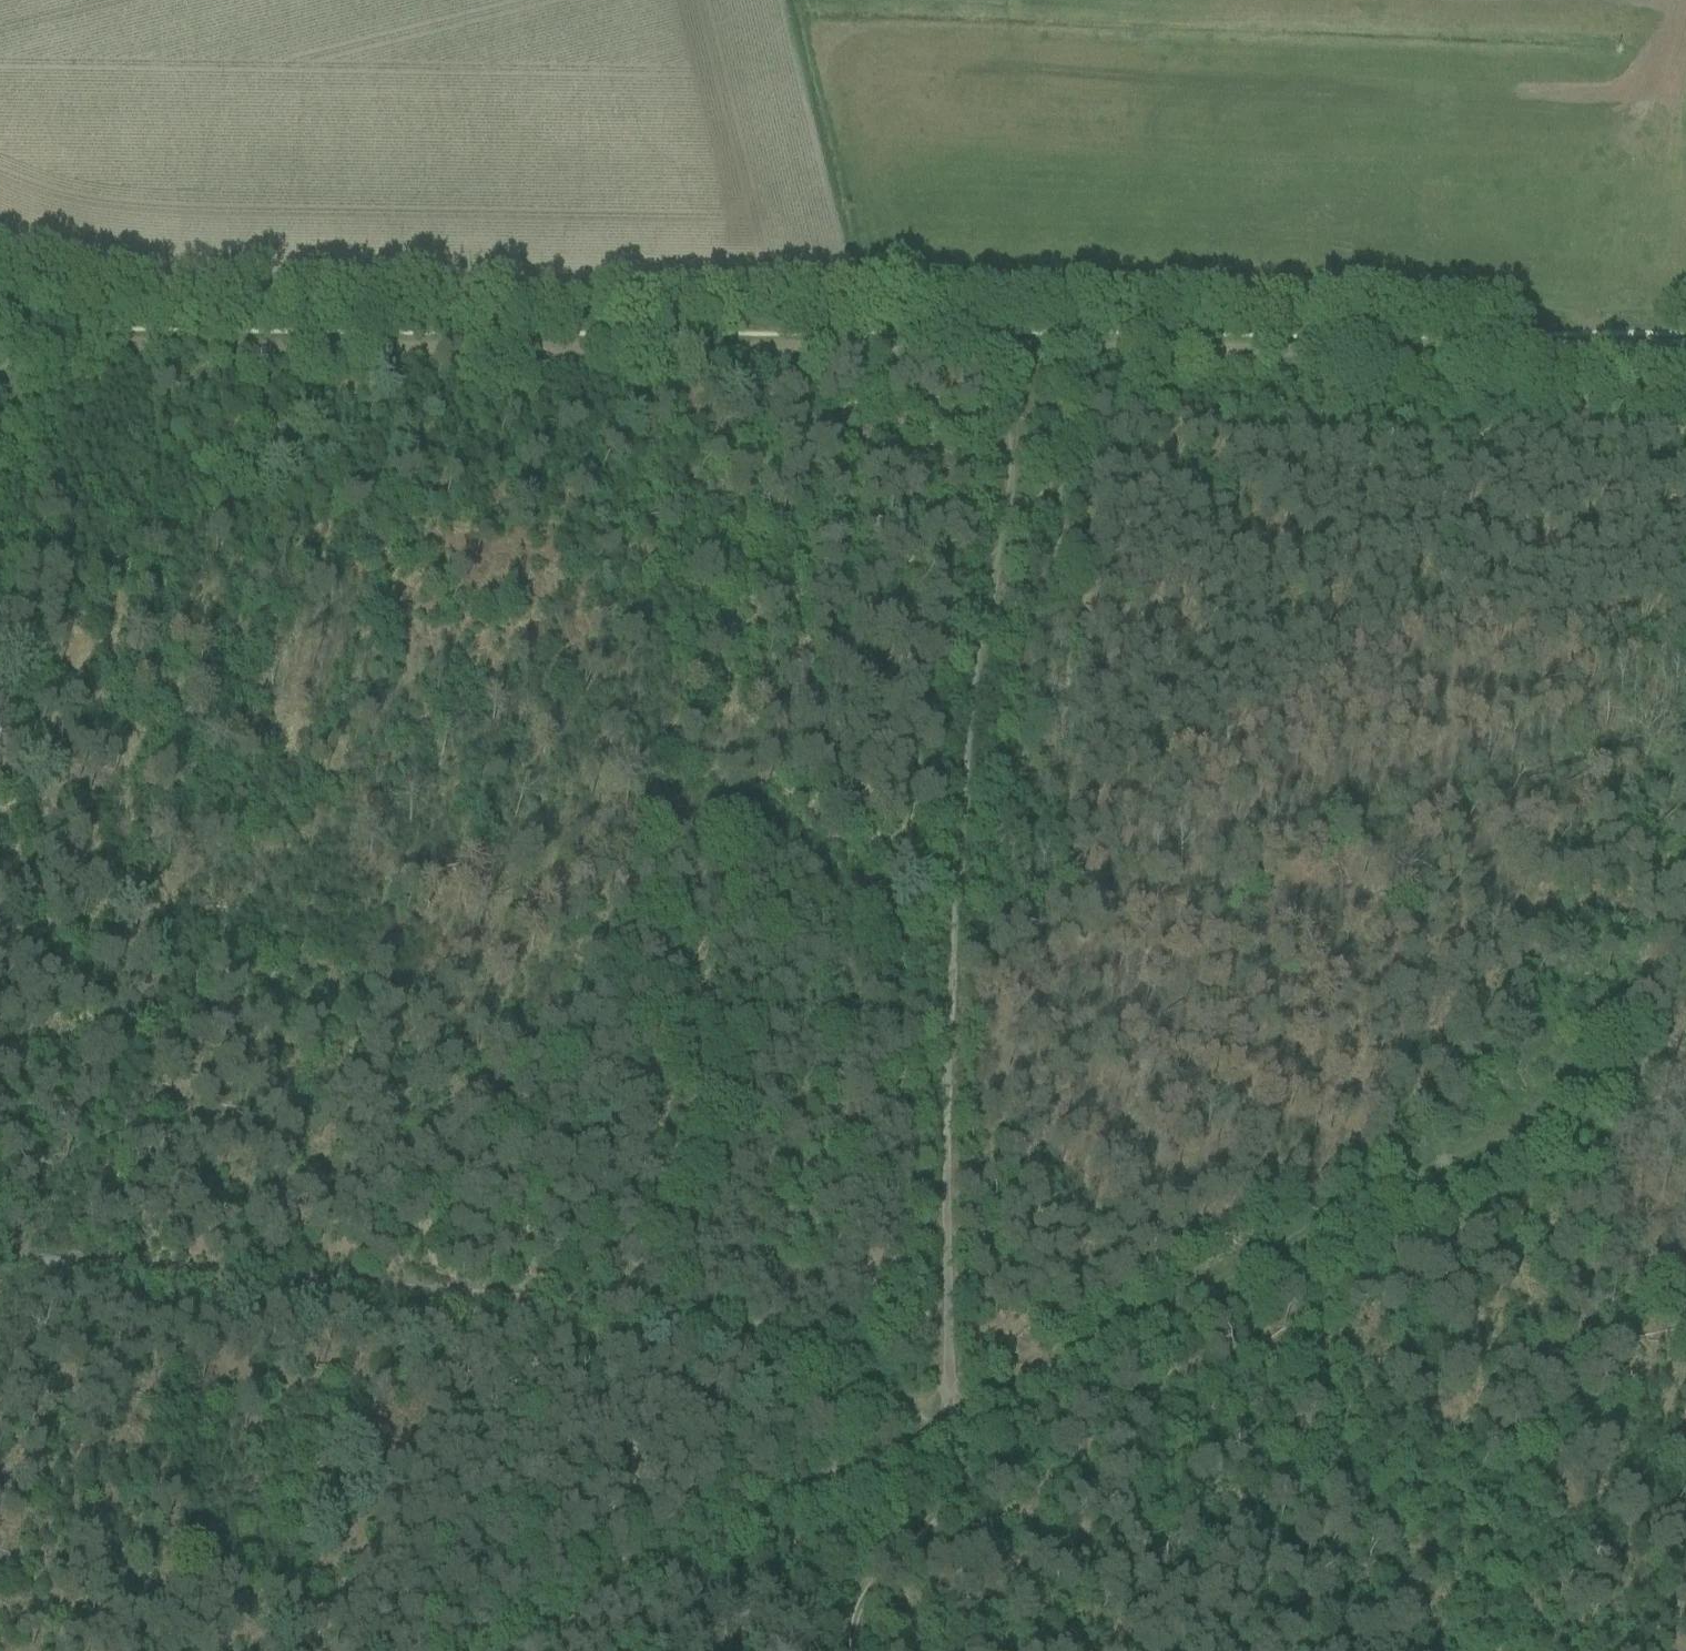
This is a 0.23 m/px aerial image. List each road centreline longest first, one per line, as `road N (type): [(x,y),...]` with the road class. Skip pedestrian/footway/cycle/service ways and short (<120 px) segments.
road 1 (track): [(551,1650),(954,1415),(1685,1039)]
road 2 (track): [(954,1415),(970,889),(1010,536),(1034,432),(1035,341)]
road 3 (track): [(0,379),(56,339),(649,355),(1035,341)]
road 4 (track): [(954,1415),(909,1409),(786,1348),(698,1321),(0,1249)]
road 5 (track): [(1035,341),(1685,348)]
road 6 (track): [(960,1465),(962,1494),(871,1590),(868,1603)]

